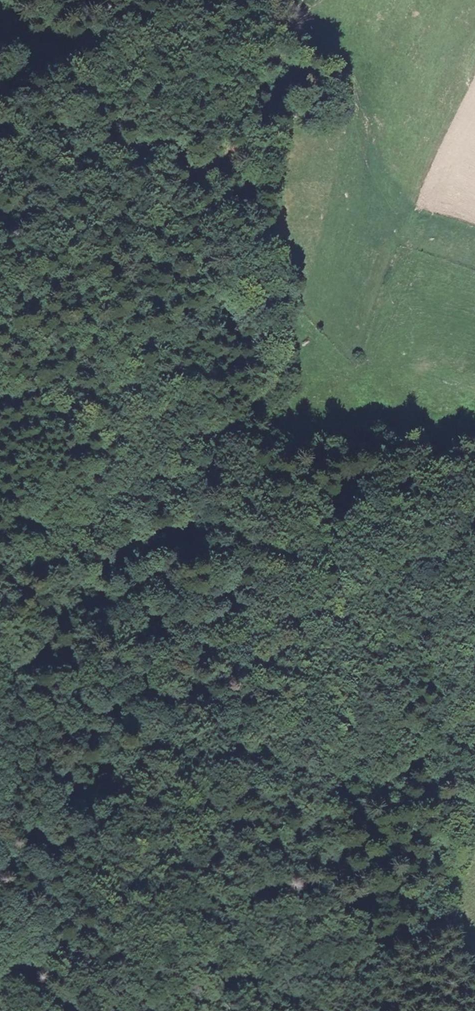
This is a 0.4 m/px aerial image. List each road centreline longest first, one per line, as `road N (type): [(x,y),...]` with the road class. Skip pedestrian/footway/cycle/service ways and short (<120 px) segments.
road 1 (track): [(251,0),(275,83),(253,183),(262,385),(249,460),(280,484),(393,454),(474,472)]

